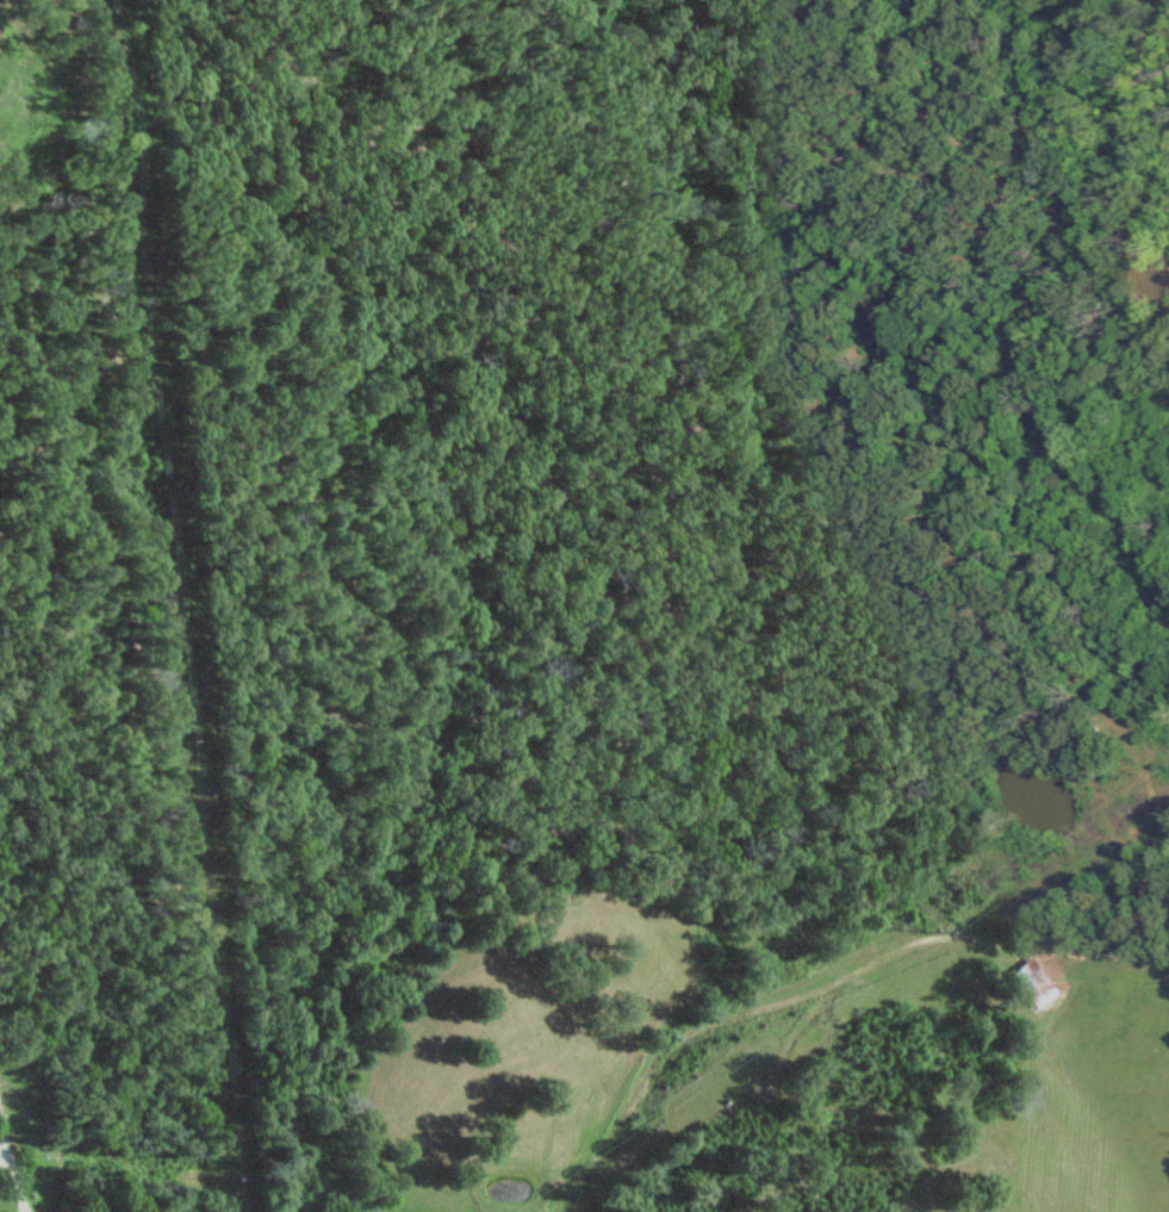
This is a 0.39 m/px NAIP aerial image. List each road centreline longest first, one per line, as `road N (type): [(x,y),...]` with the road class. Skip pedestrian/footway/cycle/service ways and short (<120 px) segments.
road 1 (track): [(566,1211),(652,1056),(703,1020),(822,988),(953,930),(1168,953)]

